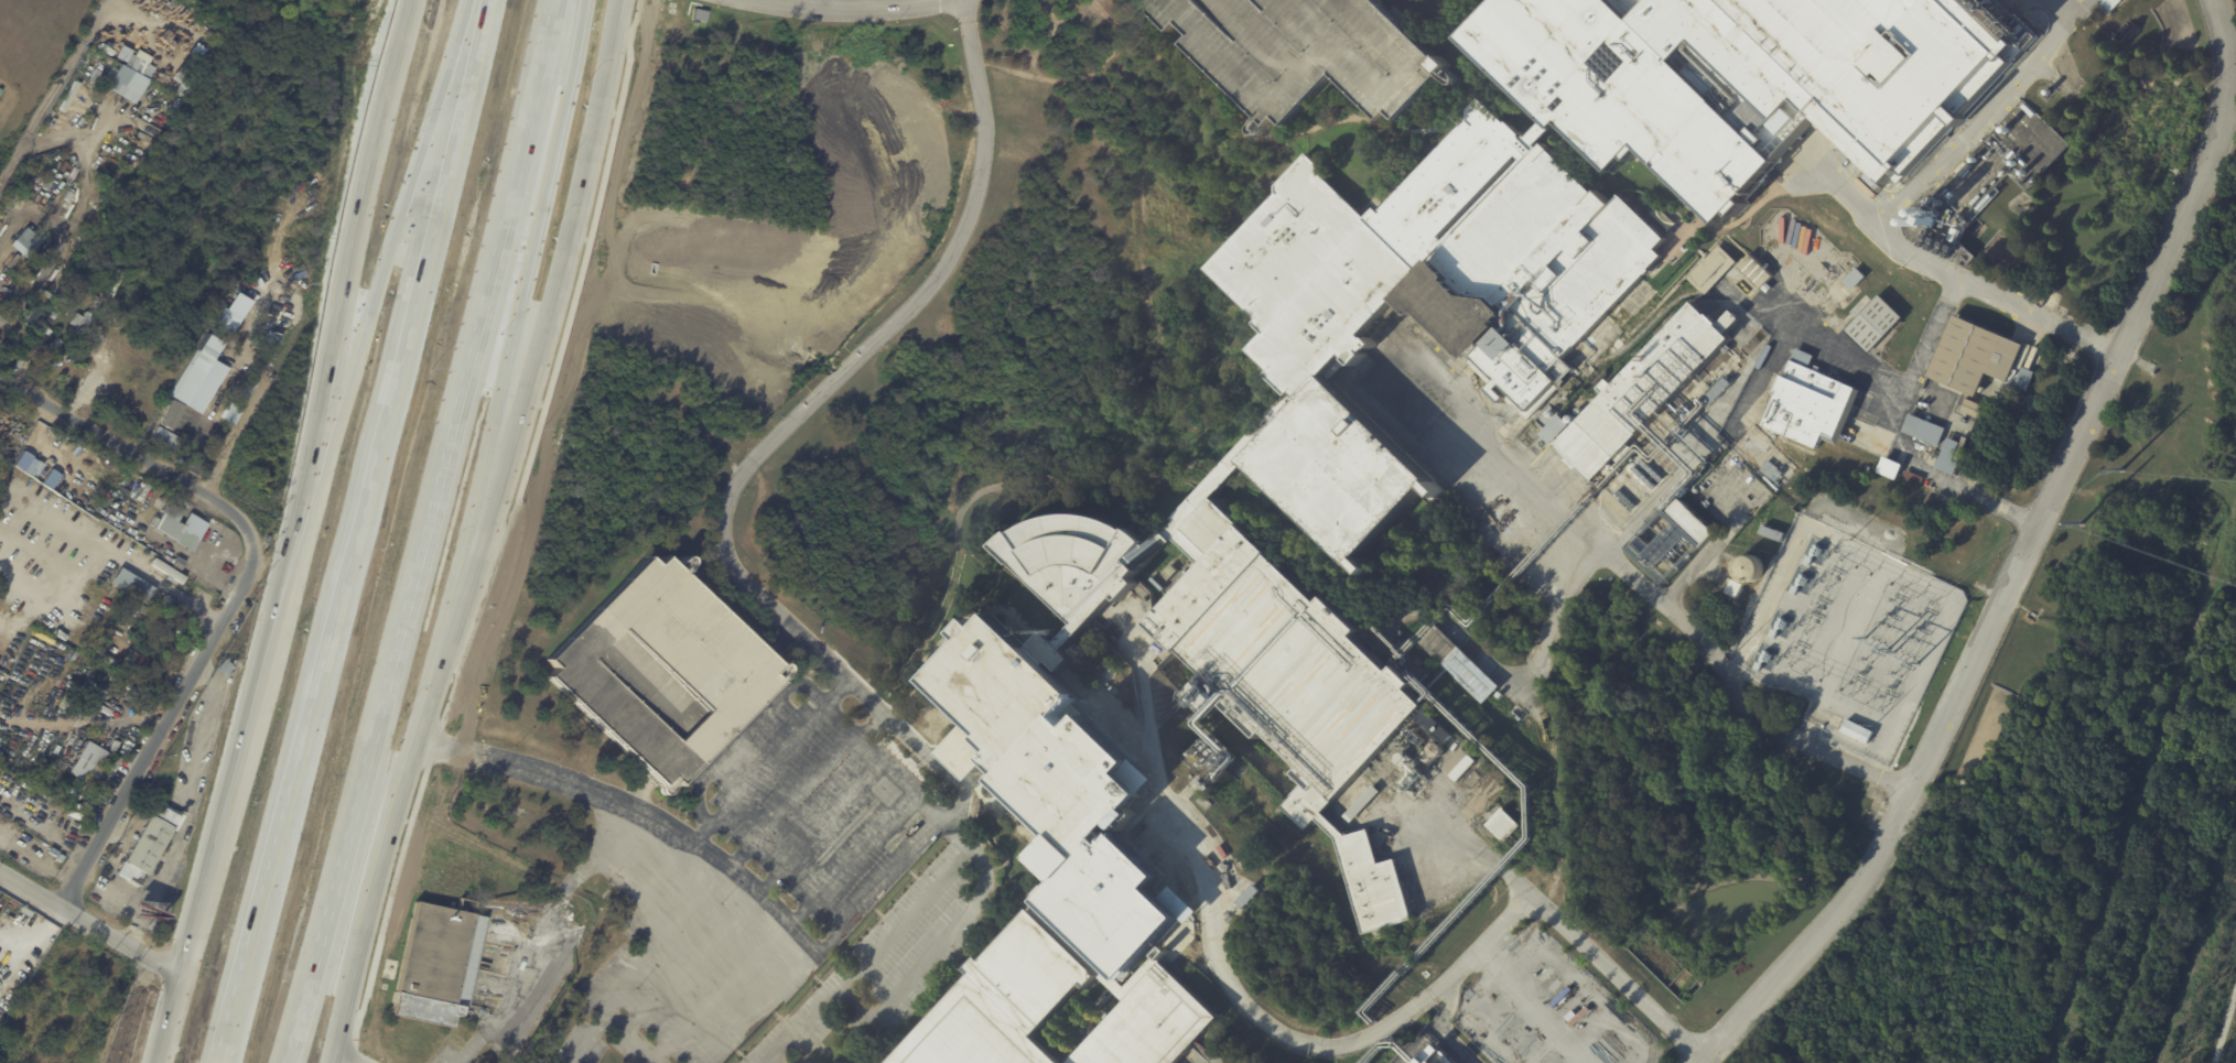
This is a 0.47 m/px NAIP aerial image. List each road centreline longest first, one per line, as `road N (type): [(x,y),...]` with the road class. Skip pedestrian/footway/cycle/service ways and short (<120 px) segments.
road 1 (residential): [(961,0),(984,129),(968,227),(916,305),(754,463),(726,514),(725,545),(738,575),(970,796),(962,820),(943,826),(820,954)]
road 2 (residential): [(2219,0),(2230,72),(2222,134),(1958,708),(1910,788),(1876,866),(1697,1062)]
road 3 (secondary): [(334,1062),(463,584),(536,362),(627,0)]
road 4 (motorway): [(285,1062),(477,352),(557,0)]
road 5 (motorway): [(481,0),(287,839),(221,1062)]
road 6 (secondary): [(410,0),(368,172),(310,484),(166,1062)]
road 7 (motorway): [(463,584),(582,0)]
road 8 (motorway): [(473,0),(310,484)]
road 9 (residential): [(820,954),(731,866),(674,827),(561,779),(419,739)]
road 10 (residential): [(61,908),(248,573),(250,533)]
road 11 (residential): [(0,376),(224,503),(250,533)]
road 12 (residential): [(0,870),(187,984)]
road 13 (residential): [(922,0),(789,0)]

